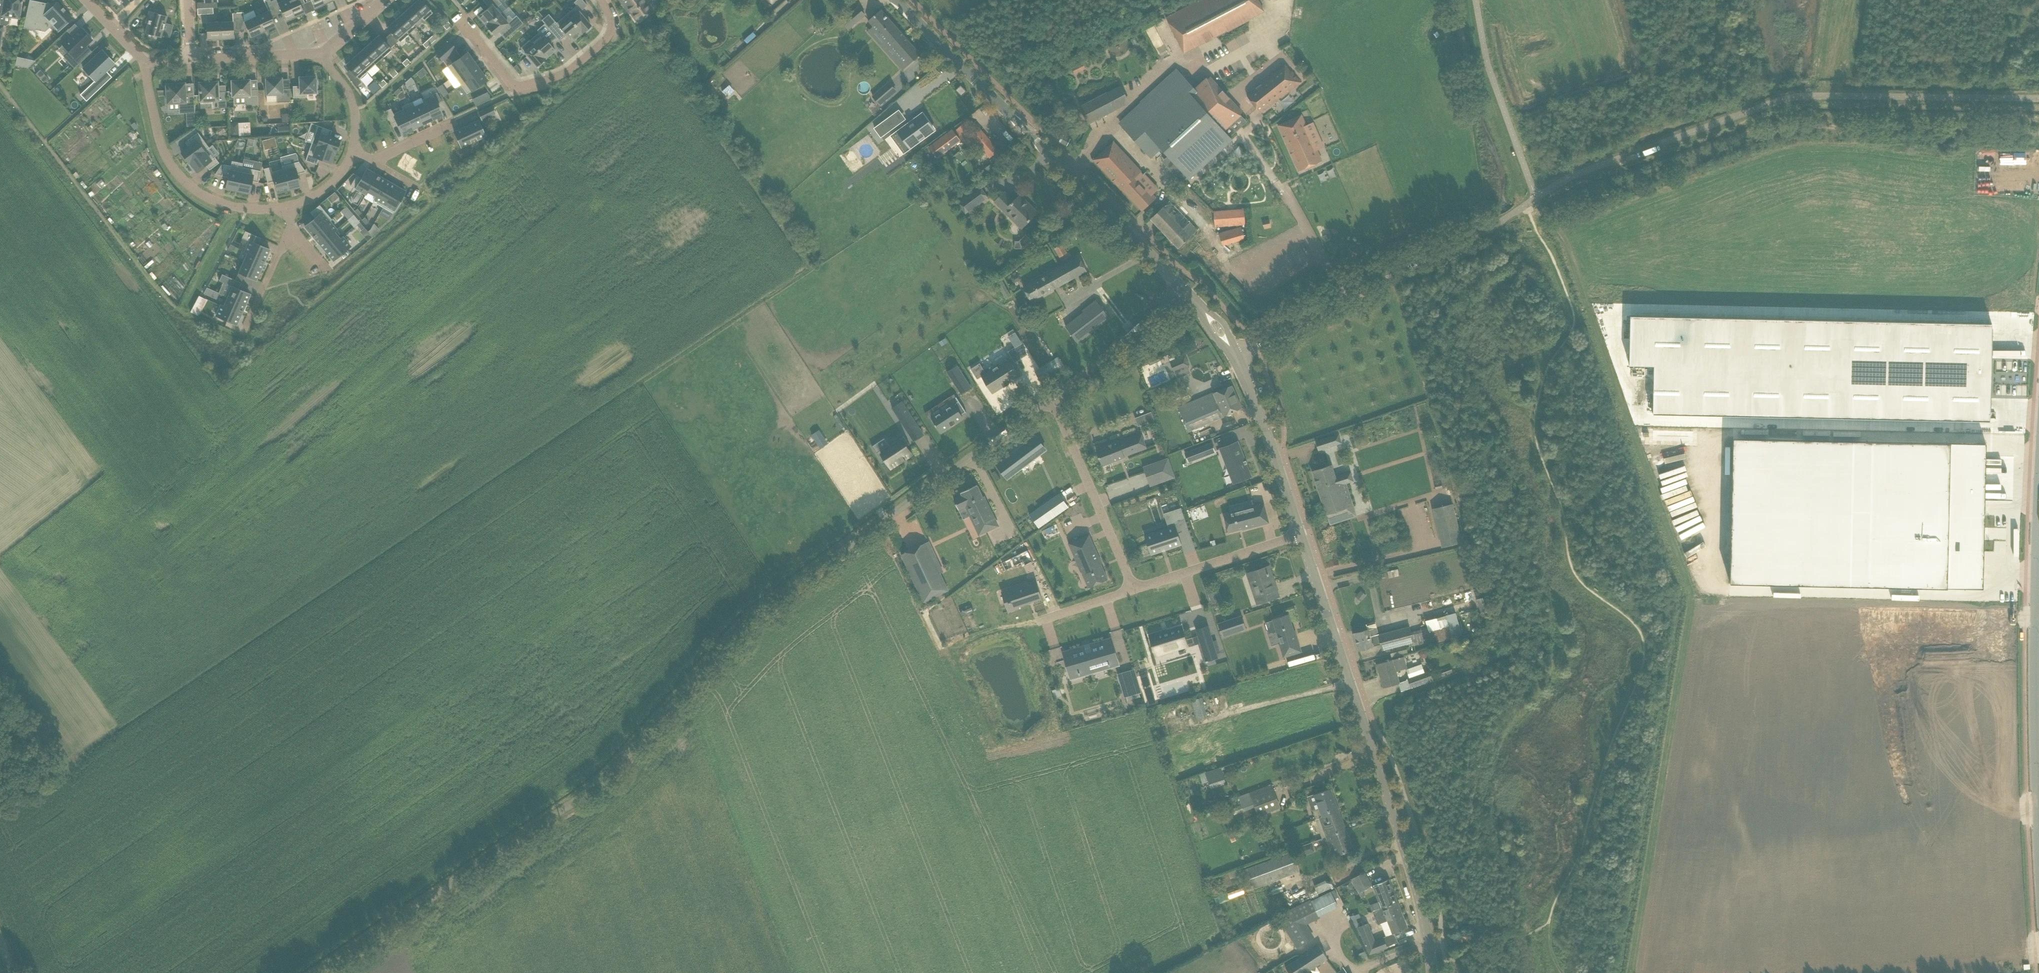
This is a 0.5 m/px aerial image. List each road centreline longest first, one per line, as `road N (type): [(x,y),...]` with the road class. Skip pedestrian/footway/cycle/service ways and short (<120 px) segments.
road 1 (unclassified): [(320,972),(562,811),(761,614),(1050,398)]
road 2 (tertiary): [(1434,972),(1432,942),(1300,535)]
road 3 (tertiary): [(1182,289),(897,0)]
road 4 (residential): [(146,62),(158,133),(182,180),(219,203),(289,206)]
road 5 (residential): [(601,0),(612,20),(606,41),(559,76),(514,87),(460,17)]
road 6 (residential): [(1134,589),(1050,398)]
road 7 (tertiary): [(1300,535),(1235,356)]
road 8 (residential): [(1134,589),(1300,535)]
road 9 (unclassified): [(2038,532),(2038,704)]
road 10 (unclassified): [(1050,398),(1182,289)]
road 11 (unclassified): [(1235,356),(1369,274)]
road 12 (track): [(1348,684),(1214,718)]
road 13 (residential): [(322,55),(191,59)]
road 14 (residential): [(239,337),(291,228)]

